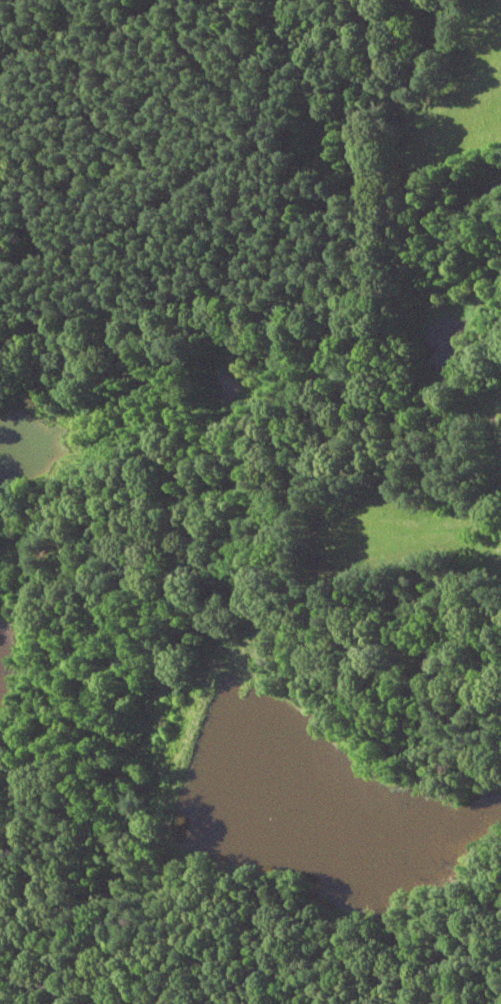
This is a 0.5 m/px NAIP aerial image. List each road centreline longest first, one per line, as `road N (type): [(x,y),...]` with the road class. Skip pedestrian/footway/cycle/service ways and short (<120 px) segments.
road 1 (residential): [(284,1003),(0,960)]

